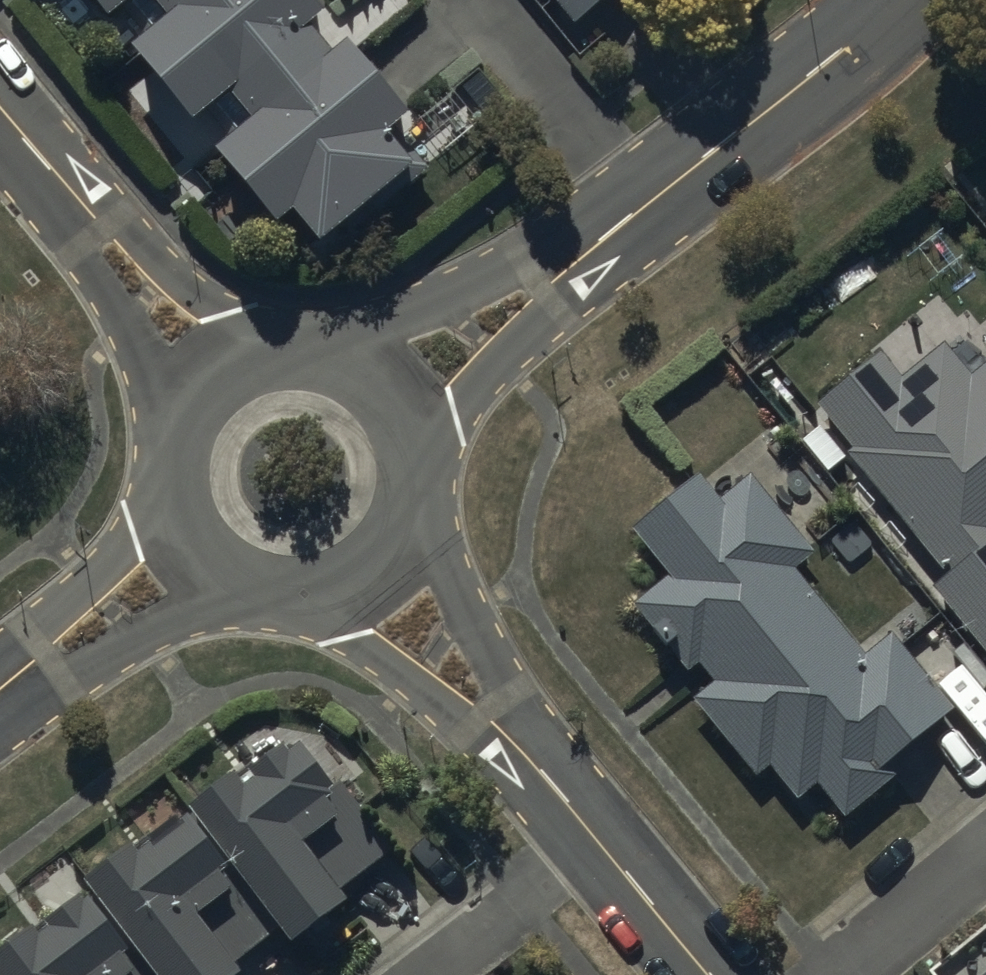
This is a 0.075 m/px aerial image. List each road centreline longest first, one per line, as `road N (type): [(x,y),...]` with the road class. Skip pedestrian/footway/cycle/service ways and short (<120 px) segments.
road 1 (residential): [(717,974),(476,688),(406,591)]
road 2 (residential): [(185,350),(0,113)]
road 3 (residential): [(856,0),(636,184)]
road 4 (residential): [(636,184),(420,363)]
road 5 (residential): [(406,591),(347,624),(280,632),(216,611),(165,566)]
road 6 (residential): [(185,350),(262,311),(348,315),(420,363)]
road 7 (residential): [(420,363),(451,417),(460,480),(444,540),(406,591)]
road 8 (residential): [(475,0),(636,184)]
road 9 (residential): [(165,566),(139,513),(134,455),(150,398),(185,350)]
road 10 (residential): [(165,566),(0,694)]
road 11 (residential): [(985,847),(829,974)]

